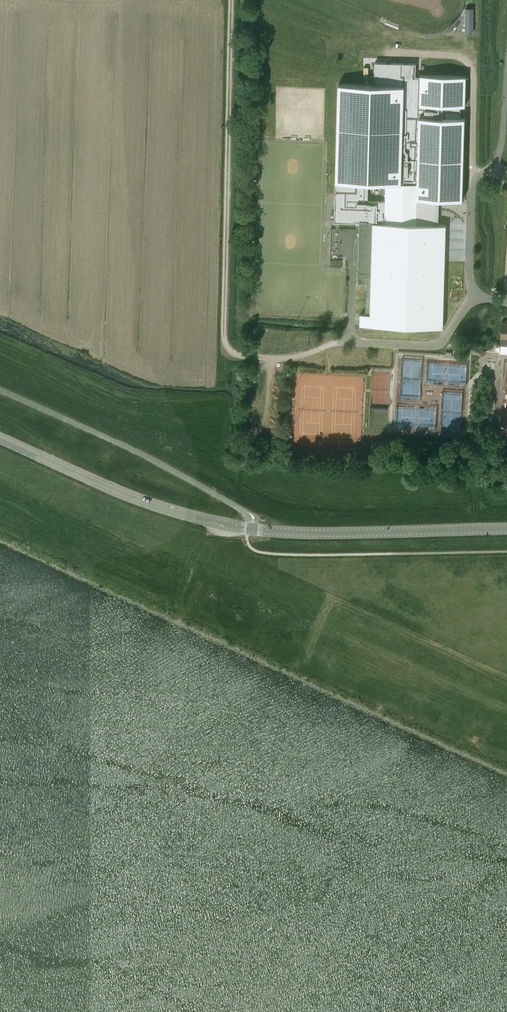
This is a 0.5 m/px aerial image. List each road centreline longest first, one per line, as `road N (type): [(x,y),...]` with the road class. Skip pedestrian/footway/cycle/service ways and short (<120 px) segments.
road 1 (primary): [(249,529),(124,495),(0,438)]
road 2 (primary): [(249,529),(506,529)]

